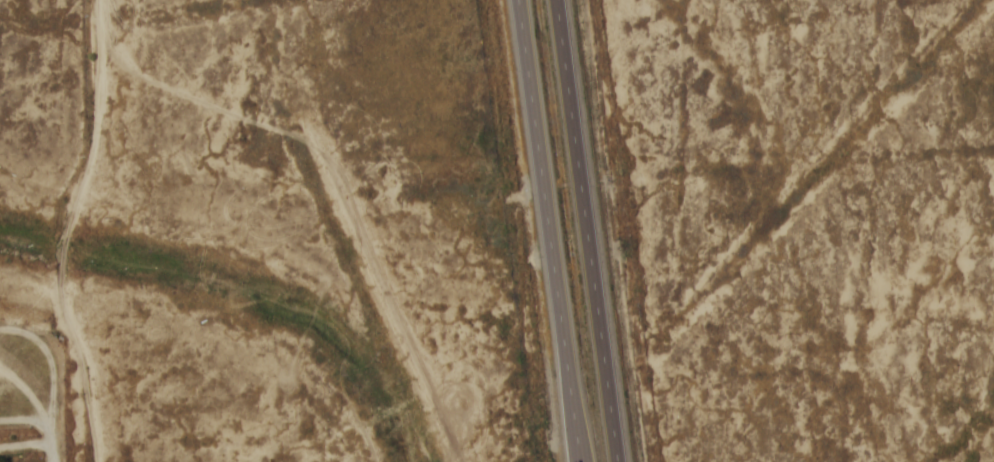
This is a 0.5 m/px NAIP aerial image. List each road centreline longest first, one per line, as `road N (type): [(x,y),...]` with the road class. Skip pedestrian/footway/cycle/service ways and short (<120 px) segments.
road 1 (trunk): [(621,461),(560,0)]
road 2 (trunk): [(518,0),(579,461)]

